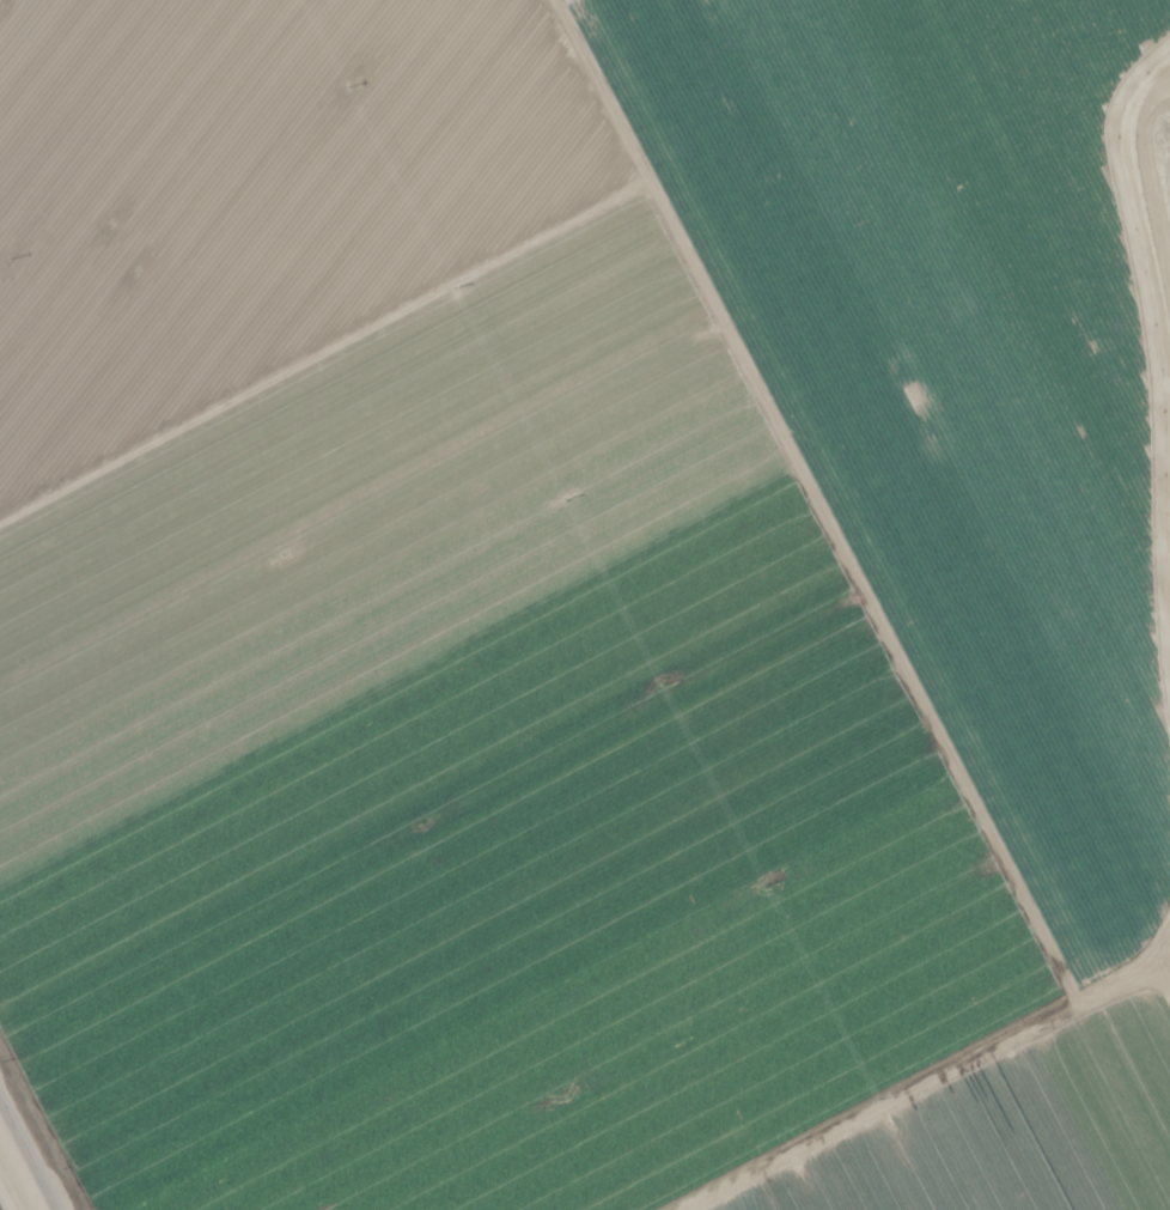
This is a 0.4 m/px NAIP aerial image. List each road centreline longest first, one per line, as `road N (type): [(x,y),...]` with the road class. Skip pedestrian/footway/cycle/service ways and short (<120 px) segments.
road 1 (tertiary): [(0,1074),(70,1209)]

